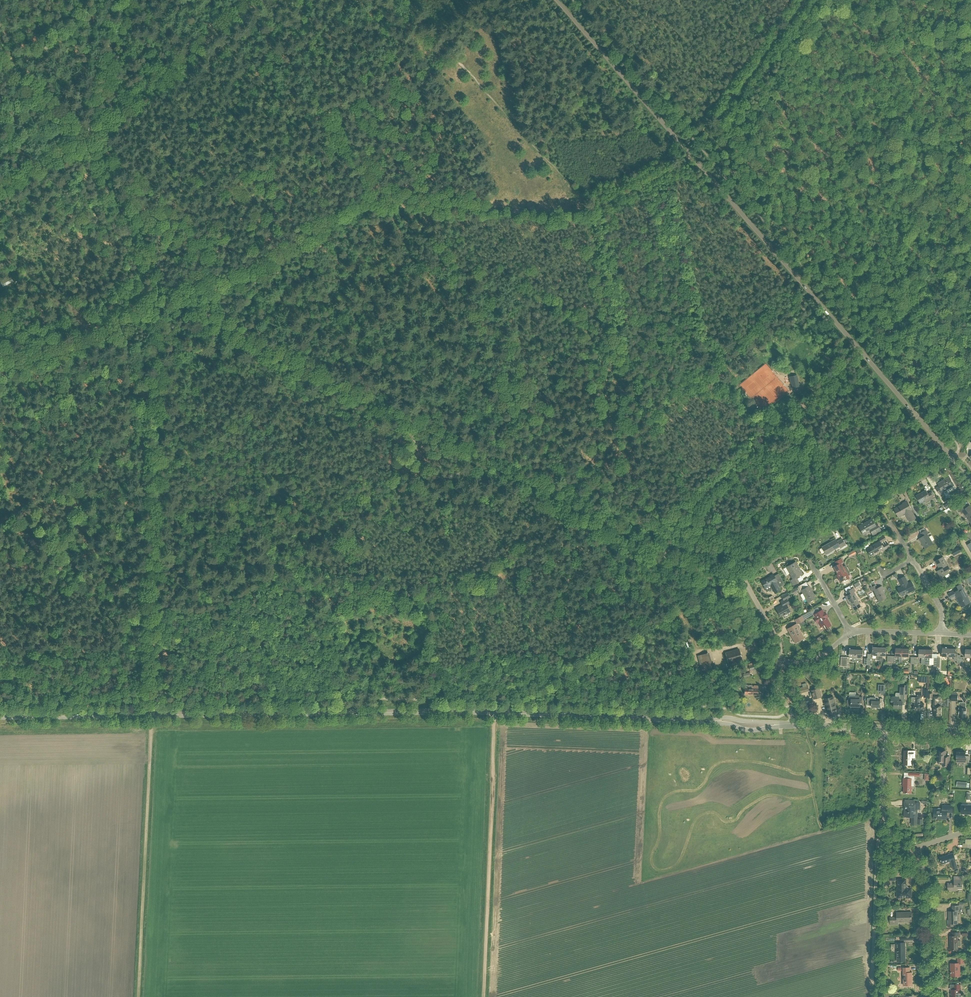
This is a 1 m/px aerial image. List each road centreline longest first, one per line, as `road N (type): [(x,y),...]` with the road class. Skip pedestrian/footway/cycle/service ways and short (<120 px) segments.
road 1 (tertiary): [(704,721),(495,713),(0,717)]
road 2 (unclassified): [(953,458),(558,0)]
road 3 (track): [(151,594),(680,611),(724,585)]
road 4 (track): [(414,424),(724,585)]
road 5 (track): [(138,996),(149,696)]
road 6 (track): [(494,699),(483,996)]
road 7 (track): [(154,292),(393,413)]
road 8 (track): [(949,461),(741,575)]
road 9 (track): [(82,138),(247,8)]
road 10 (track): [(867,0),(930,38),(875,123),(881,128)]
road 11 (track): [(874,996),(880,819)]
road 12 (track): [(154,292),(140,311),(96,338),(0,366)]
road 13 (track): [(149,696),(153,526)]
road 14 (track): [(82,138),(154,292)]
road 15 (track): [(797,724),(811,750),(820,826),(827,832),(880,819)]
road 16 (residential): [(906,852),(928,882),(932,996)]
road 17 (track): [(123,0),(82,138)]
road 18 (track): [(0,229),(24,271),(27,295),(65,341)]
road 19 (residential): [(886,728),(882,811),(906,852)]
road 20 (track): [(771,48),(875,123)]

